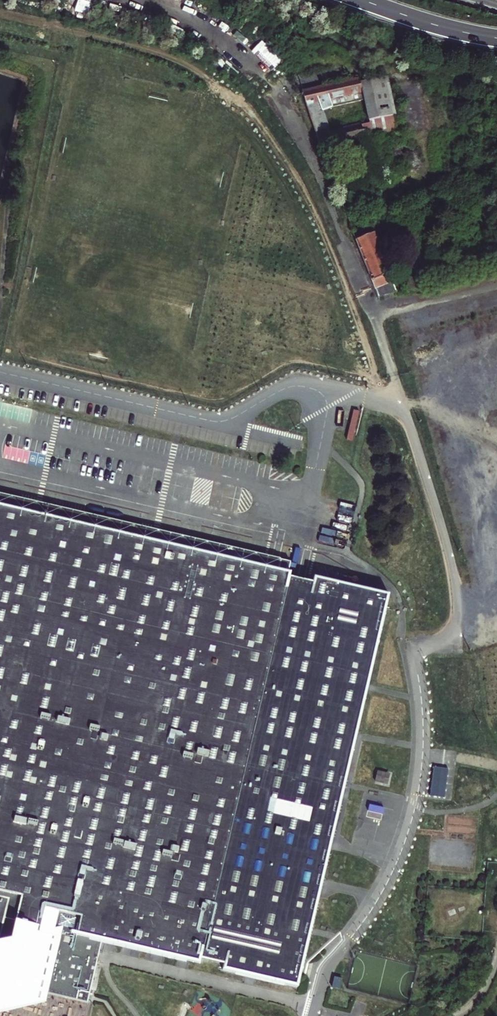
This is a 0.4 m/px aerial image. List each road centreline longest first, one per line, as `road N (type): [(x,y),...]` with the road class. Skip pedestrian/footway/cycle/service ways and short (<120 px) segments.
road 1 (unclassified): [(143,0),(222,39),(285,104),(340,218),(398,377)]
road 2 (trunk): [(362,0),(496,40)]

